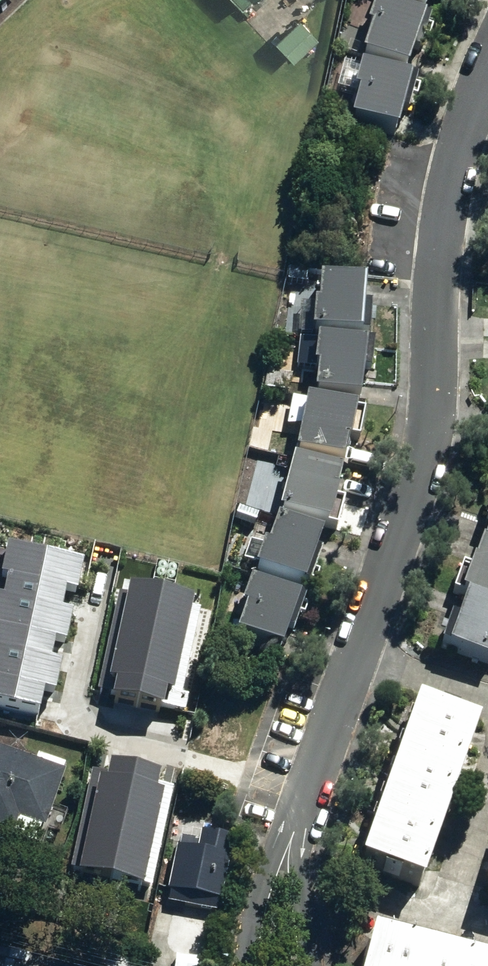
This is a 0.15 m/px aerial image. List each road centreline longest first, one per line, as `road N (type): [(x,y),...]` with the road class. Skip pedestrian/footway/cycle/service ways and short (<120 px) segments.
road 1 (residential): [(291,827),(424,418),(434,246),(473,95),(487,69)]
road 2 (residential): [(243,965),(257,894),(291,827)]
road 3 (residential): [(291,827),(306,889),(309,965)]

